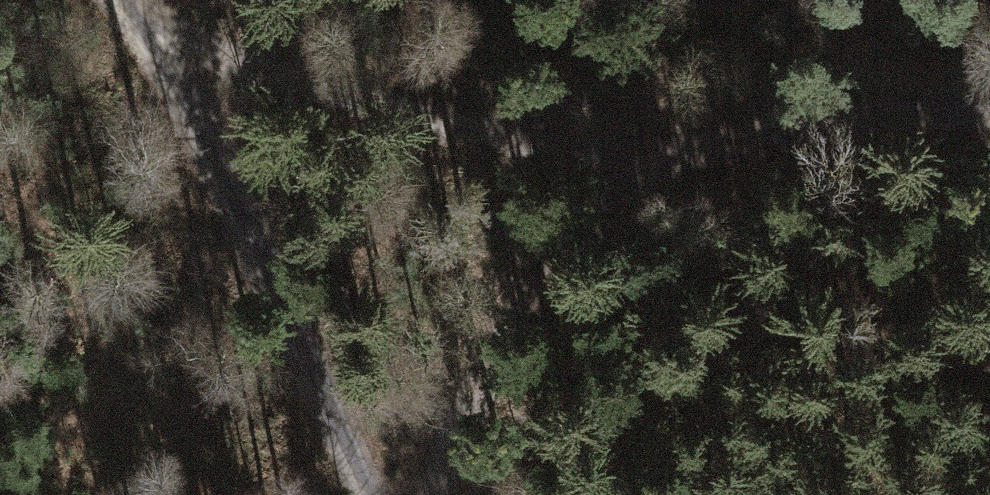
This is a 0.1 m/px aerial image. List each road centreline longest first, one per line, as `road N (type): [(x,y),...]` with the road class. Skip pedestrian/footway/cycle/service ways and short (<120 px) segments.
road 1 (track): [(989,113),(905,106),(698,150),(531,143),(152,29)]
road 2 (track): [(370,494),(152,29)]
road 3 (track): [(698,150),(601,216),(511,316),(439,455),(432,494)]

